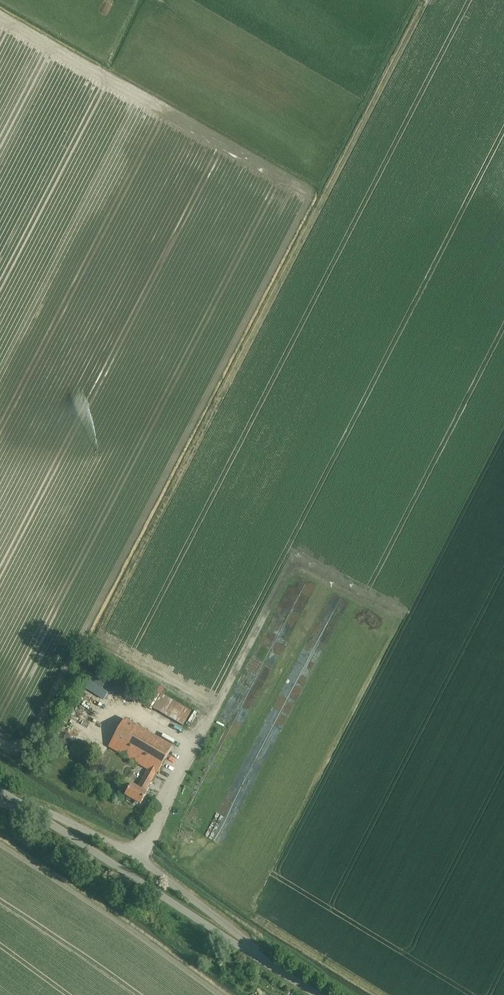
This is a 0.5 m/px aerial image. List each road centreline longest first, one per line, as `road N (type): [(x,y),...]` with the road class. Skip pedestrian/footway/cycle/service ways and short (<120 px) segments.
road 1 (track): [(194,744),(289,576),(308,574),(395,618),(408,611),(503,426)]
road 2 (unclassified): [(317,994),(29,810)]

